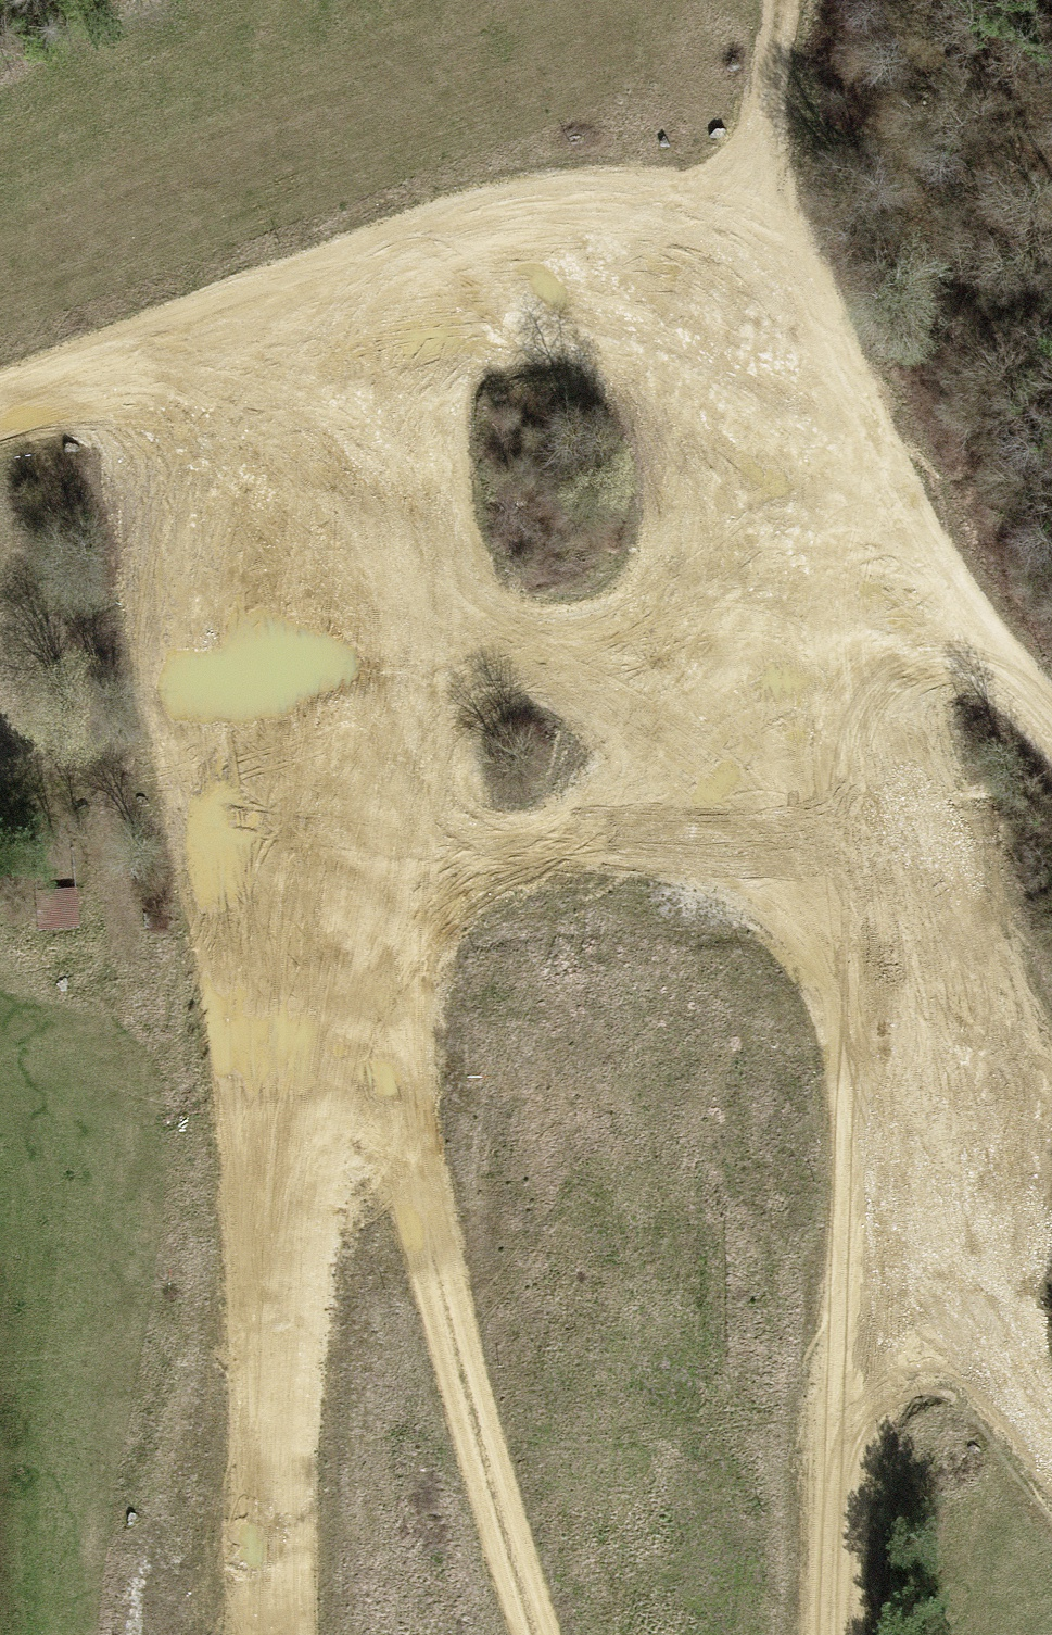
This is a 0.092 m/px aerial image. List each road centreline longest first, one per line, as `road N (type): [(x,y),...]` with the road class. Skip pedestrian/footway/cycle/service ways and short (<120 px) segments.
road 1 (track): [(333,873),(419,1225),(537,1634)]
road 2 (track): [(333,873),(284,1283),(273,1634)]
road 3 (track): [(108,380),(457,248),(742,216)]
road 4 (track): [(457,248),(379,491),(399,643),(381,765),(333,873)]
road 5 (track): [(842,581),(902,846),(936,1102),(925,1189)]
road 6 (track): [(842,581),(601,658),(399,643),(255,650)]
road 7 (track): [(902,846),(590,828),(333,873)]
road 8 (track): [(108,380),(204,458),(255,650),(333,873)]
road 9 (track): [(902,408),(942,331),(982,202),(779,24)]
road 10 (track): [(925,1189),(847,1378),(840,1634)]
road 11 (track): [(742,216),(785,416),(842,581)]
road 12 (track): [(925,1189),(1032,1421),(1051,1445)]
road 13 (track): [(1051,724),(962,639),(842,581)]
road 14 (track): [(742,216),(783,0)]

